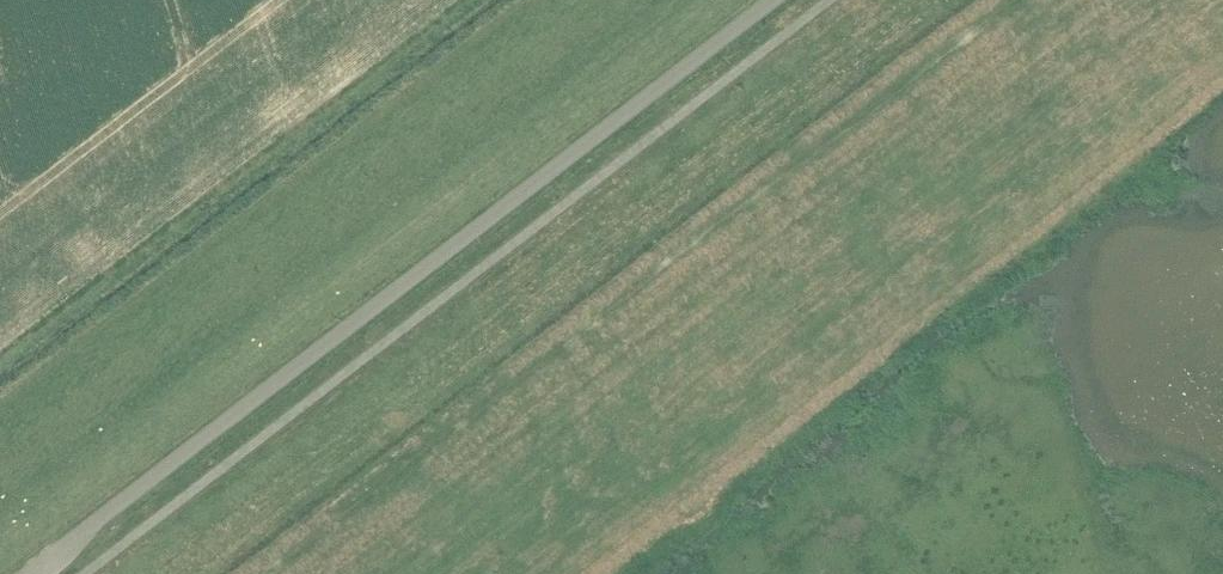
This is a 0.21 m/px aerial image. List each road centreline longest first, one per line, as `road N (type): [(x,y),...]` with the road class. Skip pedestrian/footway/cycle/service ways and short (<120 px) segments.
road 1 (unclassified): [(41,573),(777,0)]

